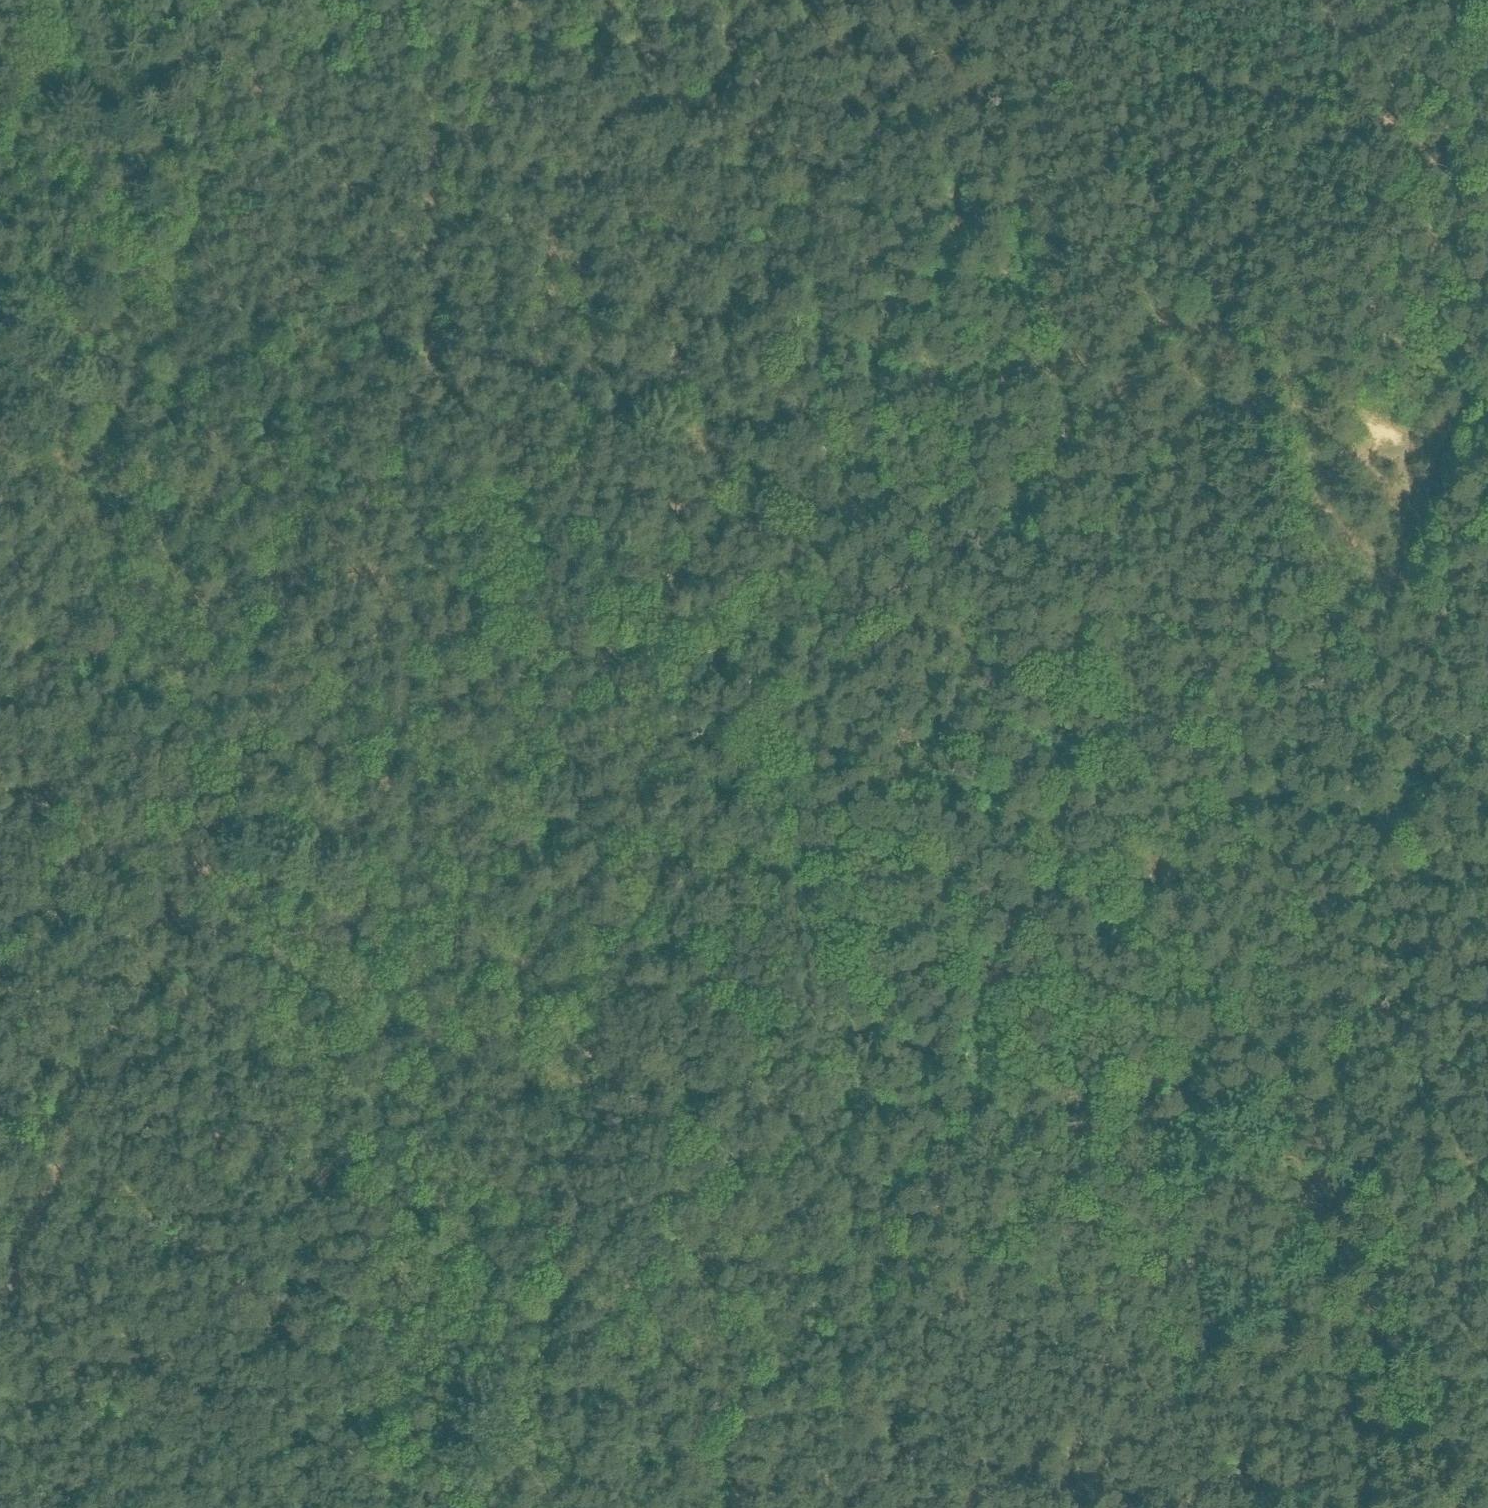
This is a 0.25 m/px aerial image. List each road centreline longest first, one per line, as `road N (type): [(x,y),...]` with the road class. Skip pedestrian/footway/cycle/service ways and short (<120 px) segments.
road 1 (track): [(1463,583),(1421,640),(1392,656),(1355,662),(1270,657),(1147,626),(913,627),(886,618),(772,541),(595,486),(432,387)]

